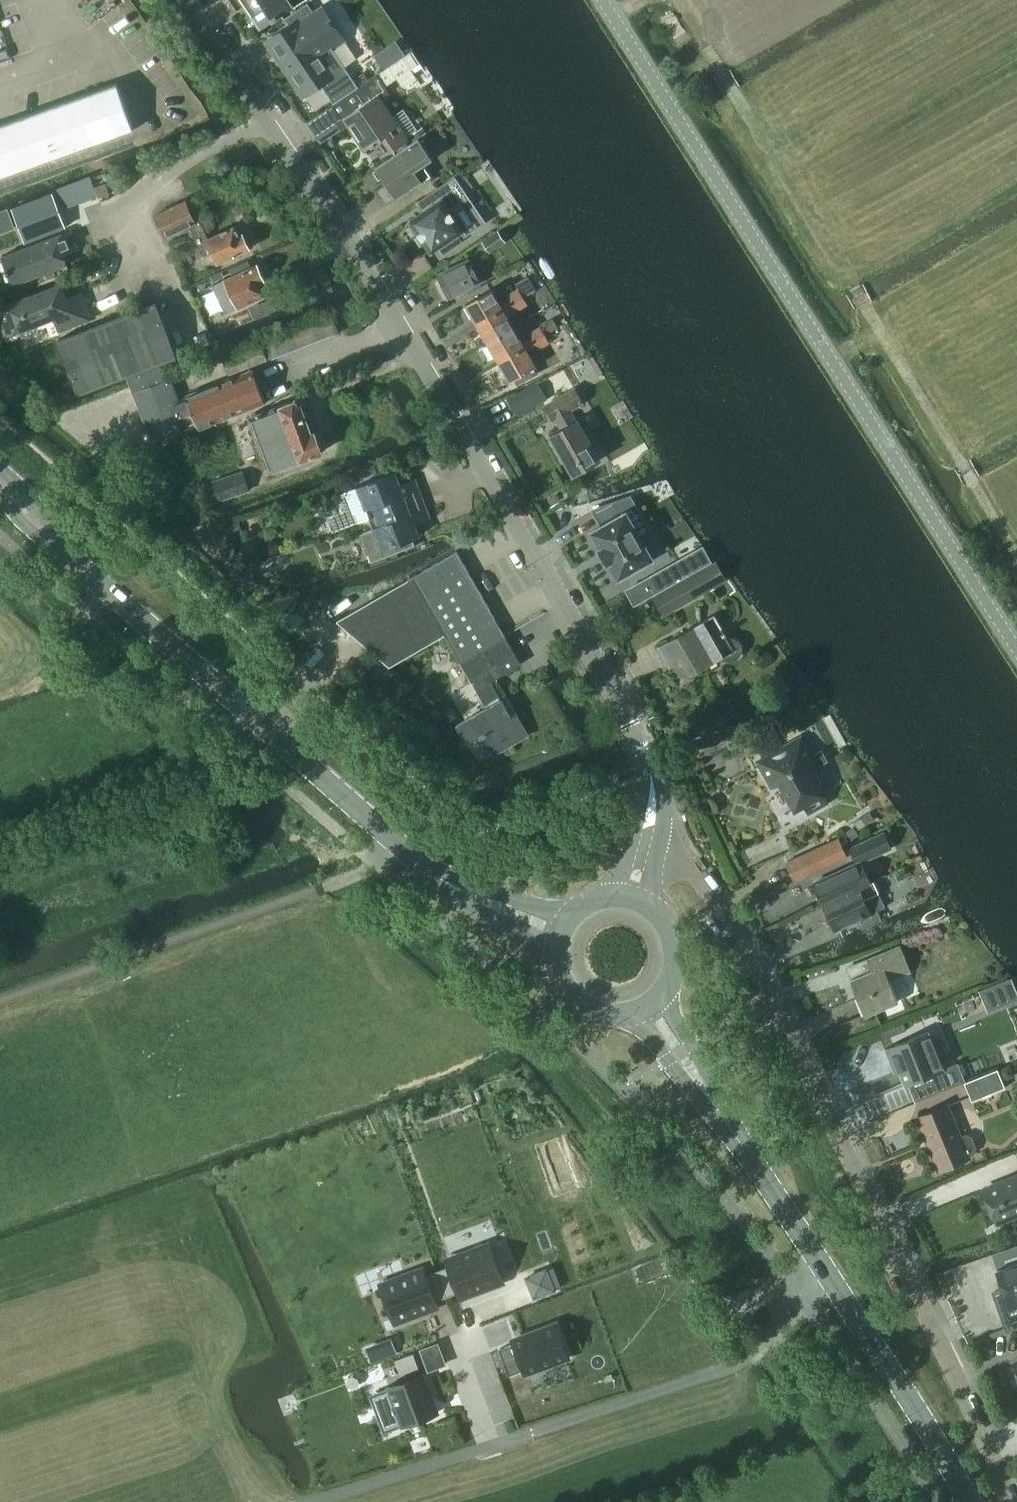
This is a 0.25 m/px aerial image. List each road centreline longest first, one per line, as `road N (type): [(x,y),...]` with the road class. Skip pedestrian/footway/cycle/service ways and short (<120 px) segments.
road 1 (tertiary): [(651,759),(458,411),(193,0)]
road 2 (tertiary): [(1016,647),(606,0)]
road 3 (residential): [(1013,1501),(881,1219),(714,897),(692,867),(659,848)]
road 4 (secondary): [(402,848),(66,556)]
road 5 (secondary): [(969,1501),(739,1137)]
road 6 (secondary): [(402,848),(452,898),(557,950)]
road 7 (secondary): [(568,920),(402,848)]
road 8 (secondary): [(637,1012),(667,1060),(739,1137)]
road 9 (secondary): [(739,1137),(662,996)]
road 10 (secondary): [(557,950),(574,999),(597,1013),(637,1012)]

